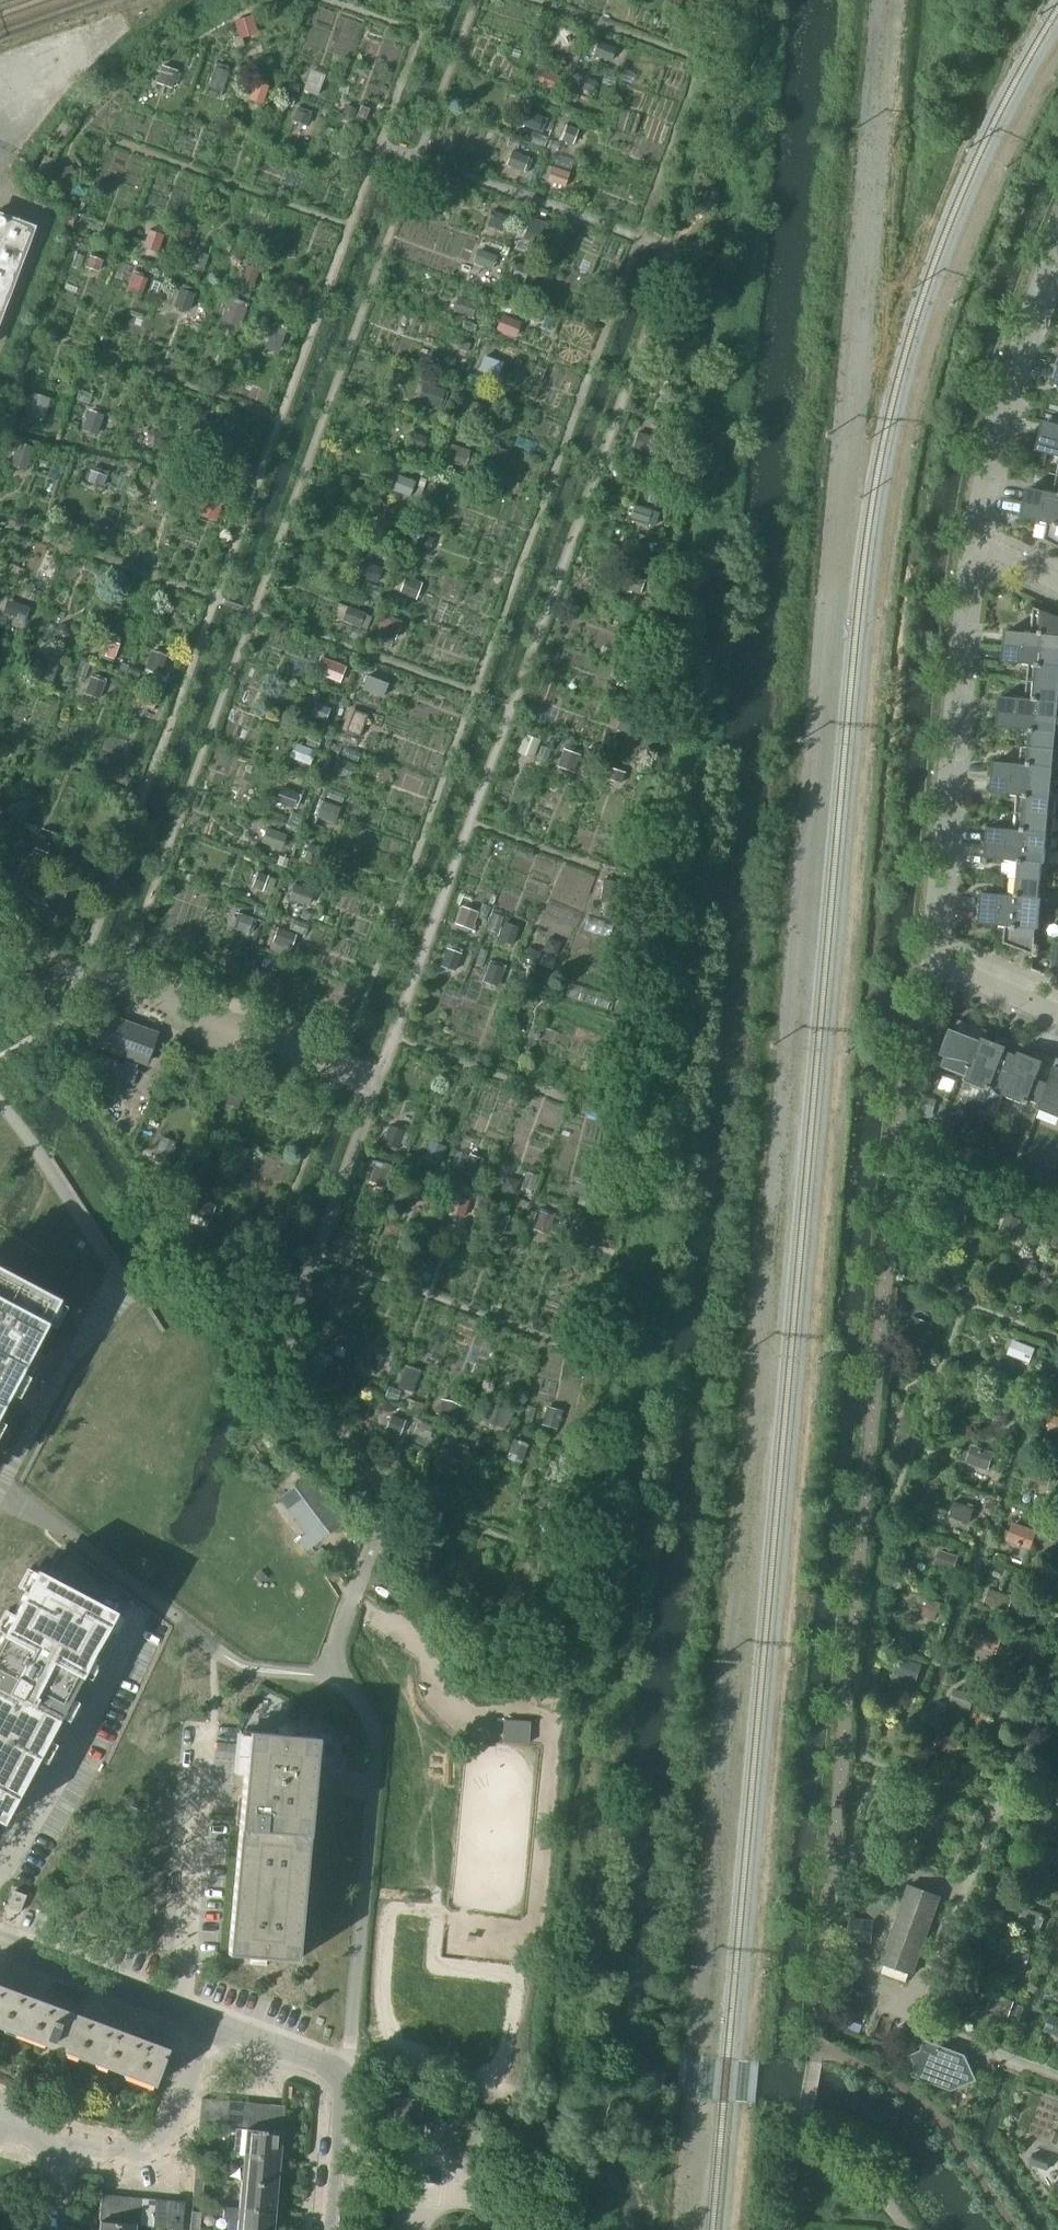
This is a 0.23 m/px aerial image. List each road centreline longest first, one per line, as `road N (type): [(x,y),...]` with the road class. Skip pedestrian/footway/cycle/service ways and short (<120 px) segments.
road 1 (residential): [(1057,1011),(932,962),(971,546)]
road 2 (residential): [(971,546),(1018,346),(1057,239)]
road 3 (residential): [(328,2229),(338,2078),(209,2023)]
road 4 (residential): [(209,2023),(160,2148),(140,2155),(52,2143)]
road 5 (residential): [(209,2023),(0,1943)]

